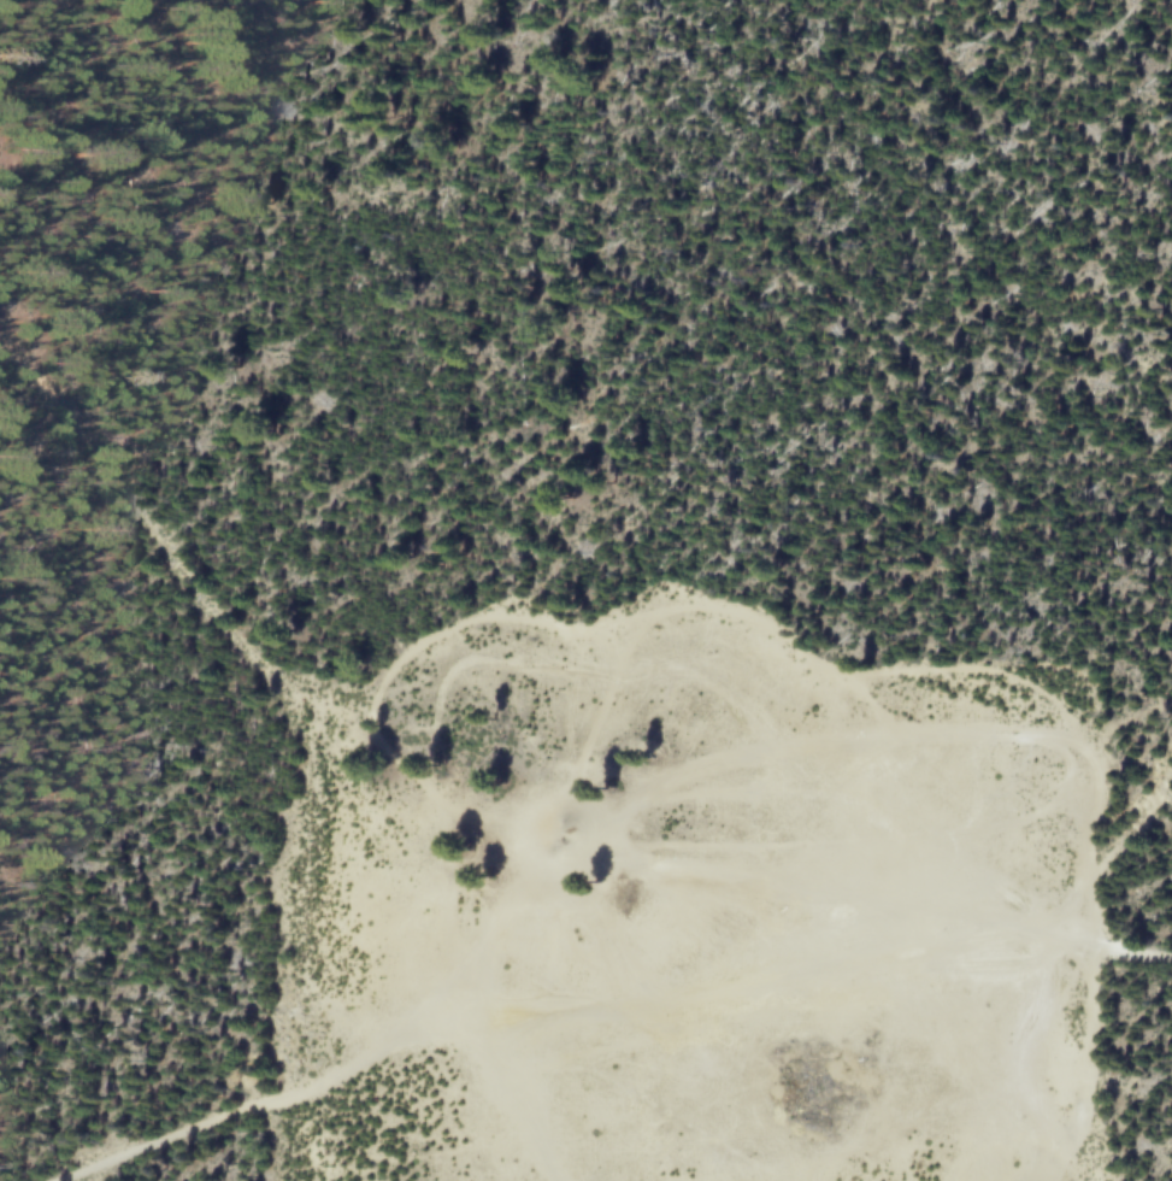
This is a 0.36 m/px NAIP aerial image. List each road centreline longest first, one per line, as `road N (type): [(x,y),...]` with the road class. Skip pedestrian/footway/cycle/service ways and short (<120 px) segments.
road 1 (track): [(64,1180),(414,1036),(988,941),(1171,953)]
road 2 (track): [(1171,764),(1133,835),(1093,885),(1093,946)]

